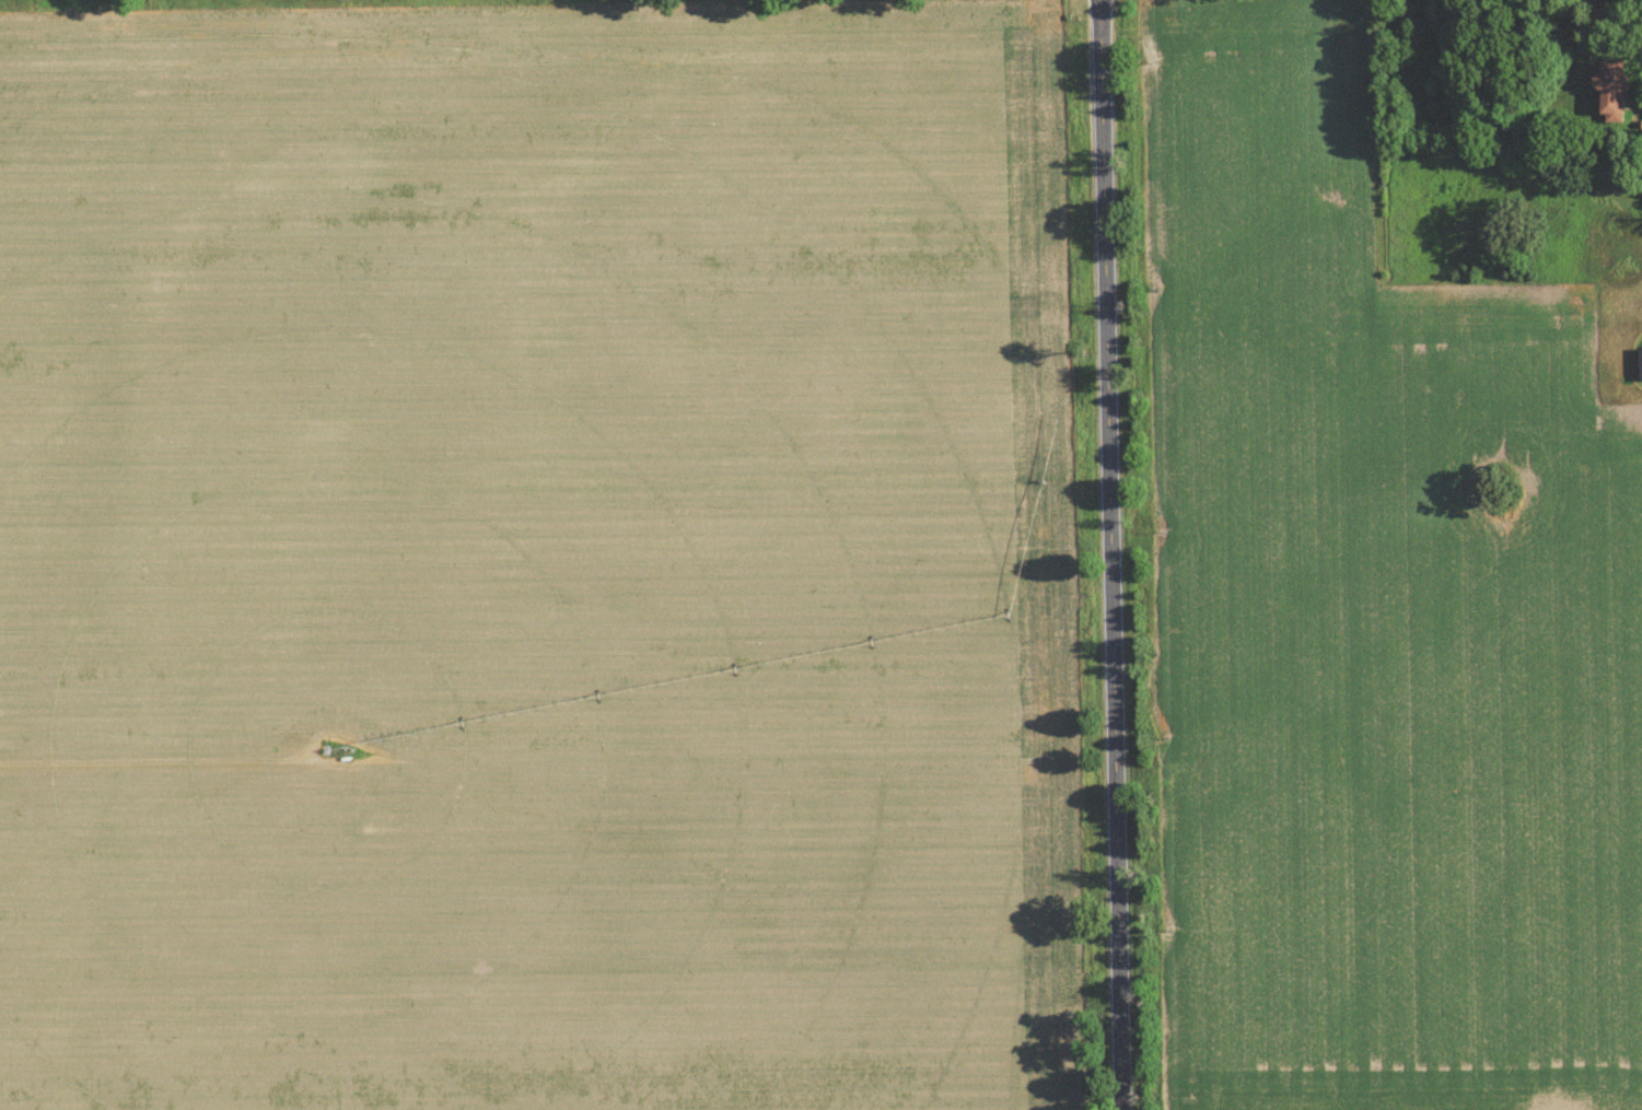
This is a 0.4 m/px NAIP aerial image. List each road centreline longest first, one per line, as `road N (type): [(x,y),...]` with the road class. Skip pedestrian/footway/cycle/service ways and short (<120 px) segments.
road 1 (tertiary): [(1104,0),(1118,995)]

